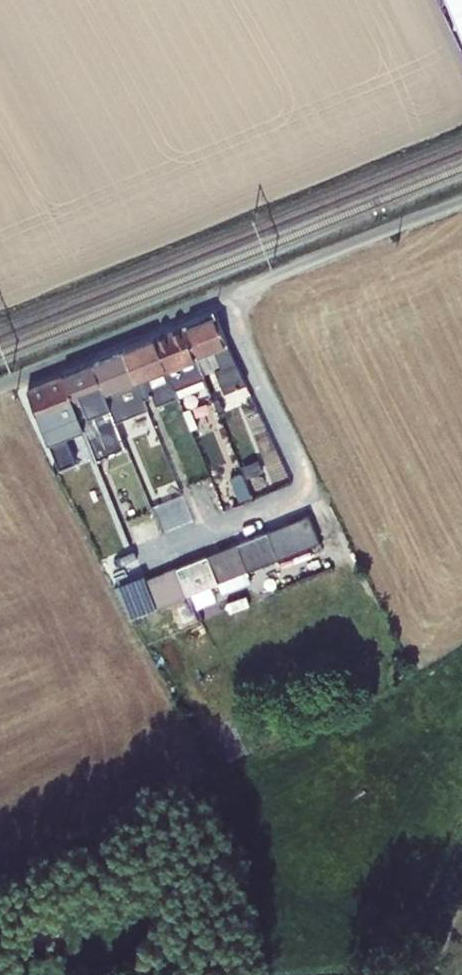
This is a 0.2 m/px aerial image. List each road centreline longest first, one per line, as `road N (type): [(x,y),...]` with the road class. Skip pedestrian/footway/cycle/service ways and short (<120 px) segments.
road 1 (unclassified): [(0,384),(461,198)]

